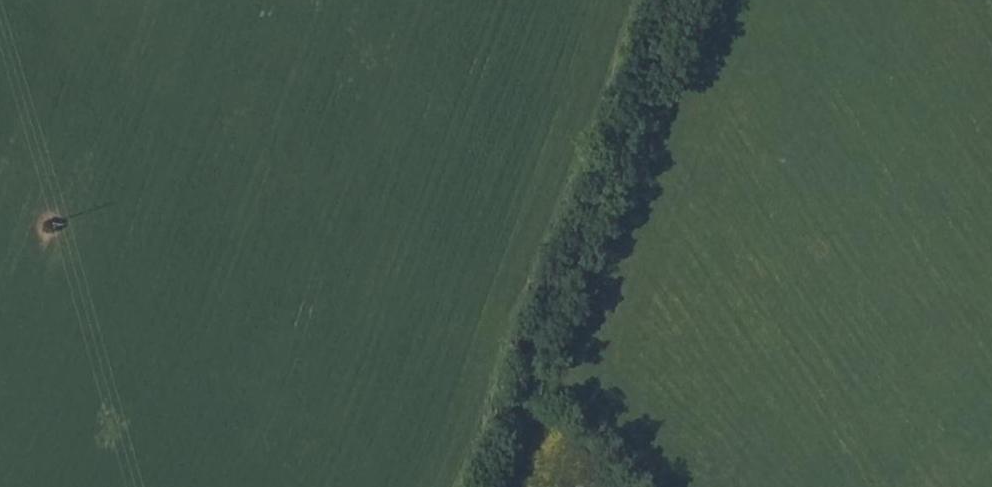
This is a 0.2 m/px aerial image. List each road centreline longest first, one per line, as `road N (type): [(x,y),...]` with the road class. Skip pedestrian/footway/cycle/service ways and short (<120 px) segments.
road 1 (track): [(676,0),(553,292),(490,486)]

